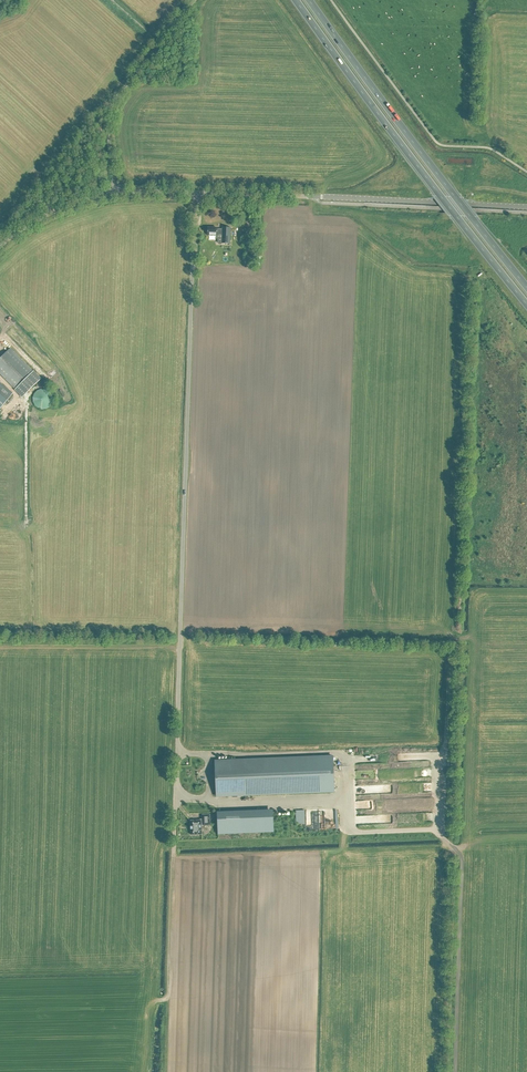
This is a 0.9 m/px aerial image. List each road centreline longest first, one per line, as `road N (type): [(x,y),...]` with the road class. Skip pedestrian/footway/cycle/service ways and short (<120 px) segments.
road 1 (trunk): [(295,0),(526,304)]
road 2 (trunk): [(526,287),(309,0)]
road 3 (unclassified): [(115,193),(113,104),(195,0)]
road 4 (tertiary): [(526,208),(318,197)]
road 5 (tertiary): [(115,193),(318,197)]
road 6 (tertiary): [(0,246),(46,215),(115,193)]

